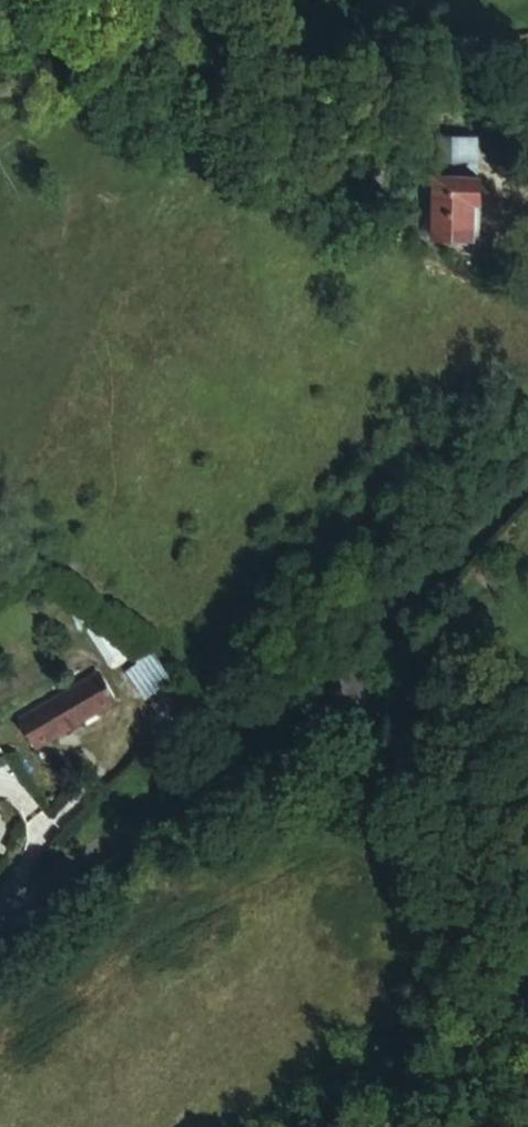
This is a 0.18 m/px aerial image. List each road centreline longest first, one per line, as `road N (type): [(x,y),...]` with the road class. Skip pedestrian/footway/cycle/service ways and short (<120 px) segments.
road 1 (unclassified): [(319,693),(0,942)]
road 2 (unclassified): [(527,476),(319,693)]
road 3 (unclassified): [(319,693),(480,786),(527,831)]

